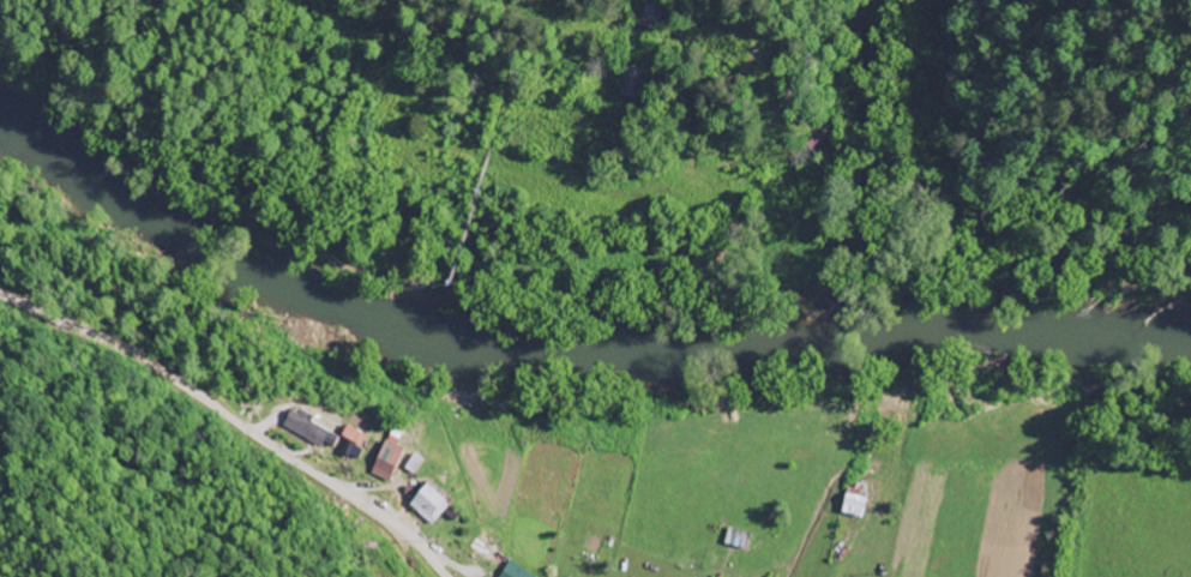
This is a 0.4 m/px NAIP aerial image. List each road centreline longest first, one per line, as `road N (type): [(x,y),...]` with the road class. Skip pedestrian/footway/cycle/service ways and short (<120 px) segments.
road 1 (residential): [(0,325),(155,399),(384,549),(410,576)]

